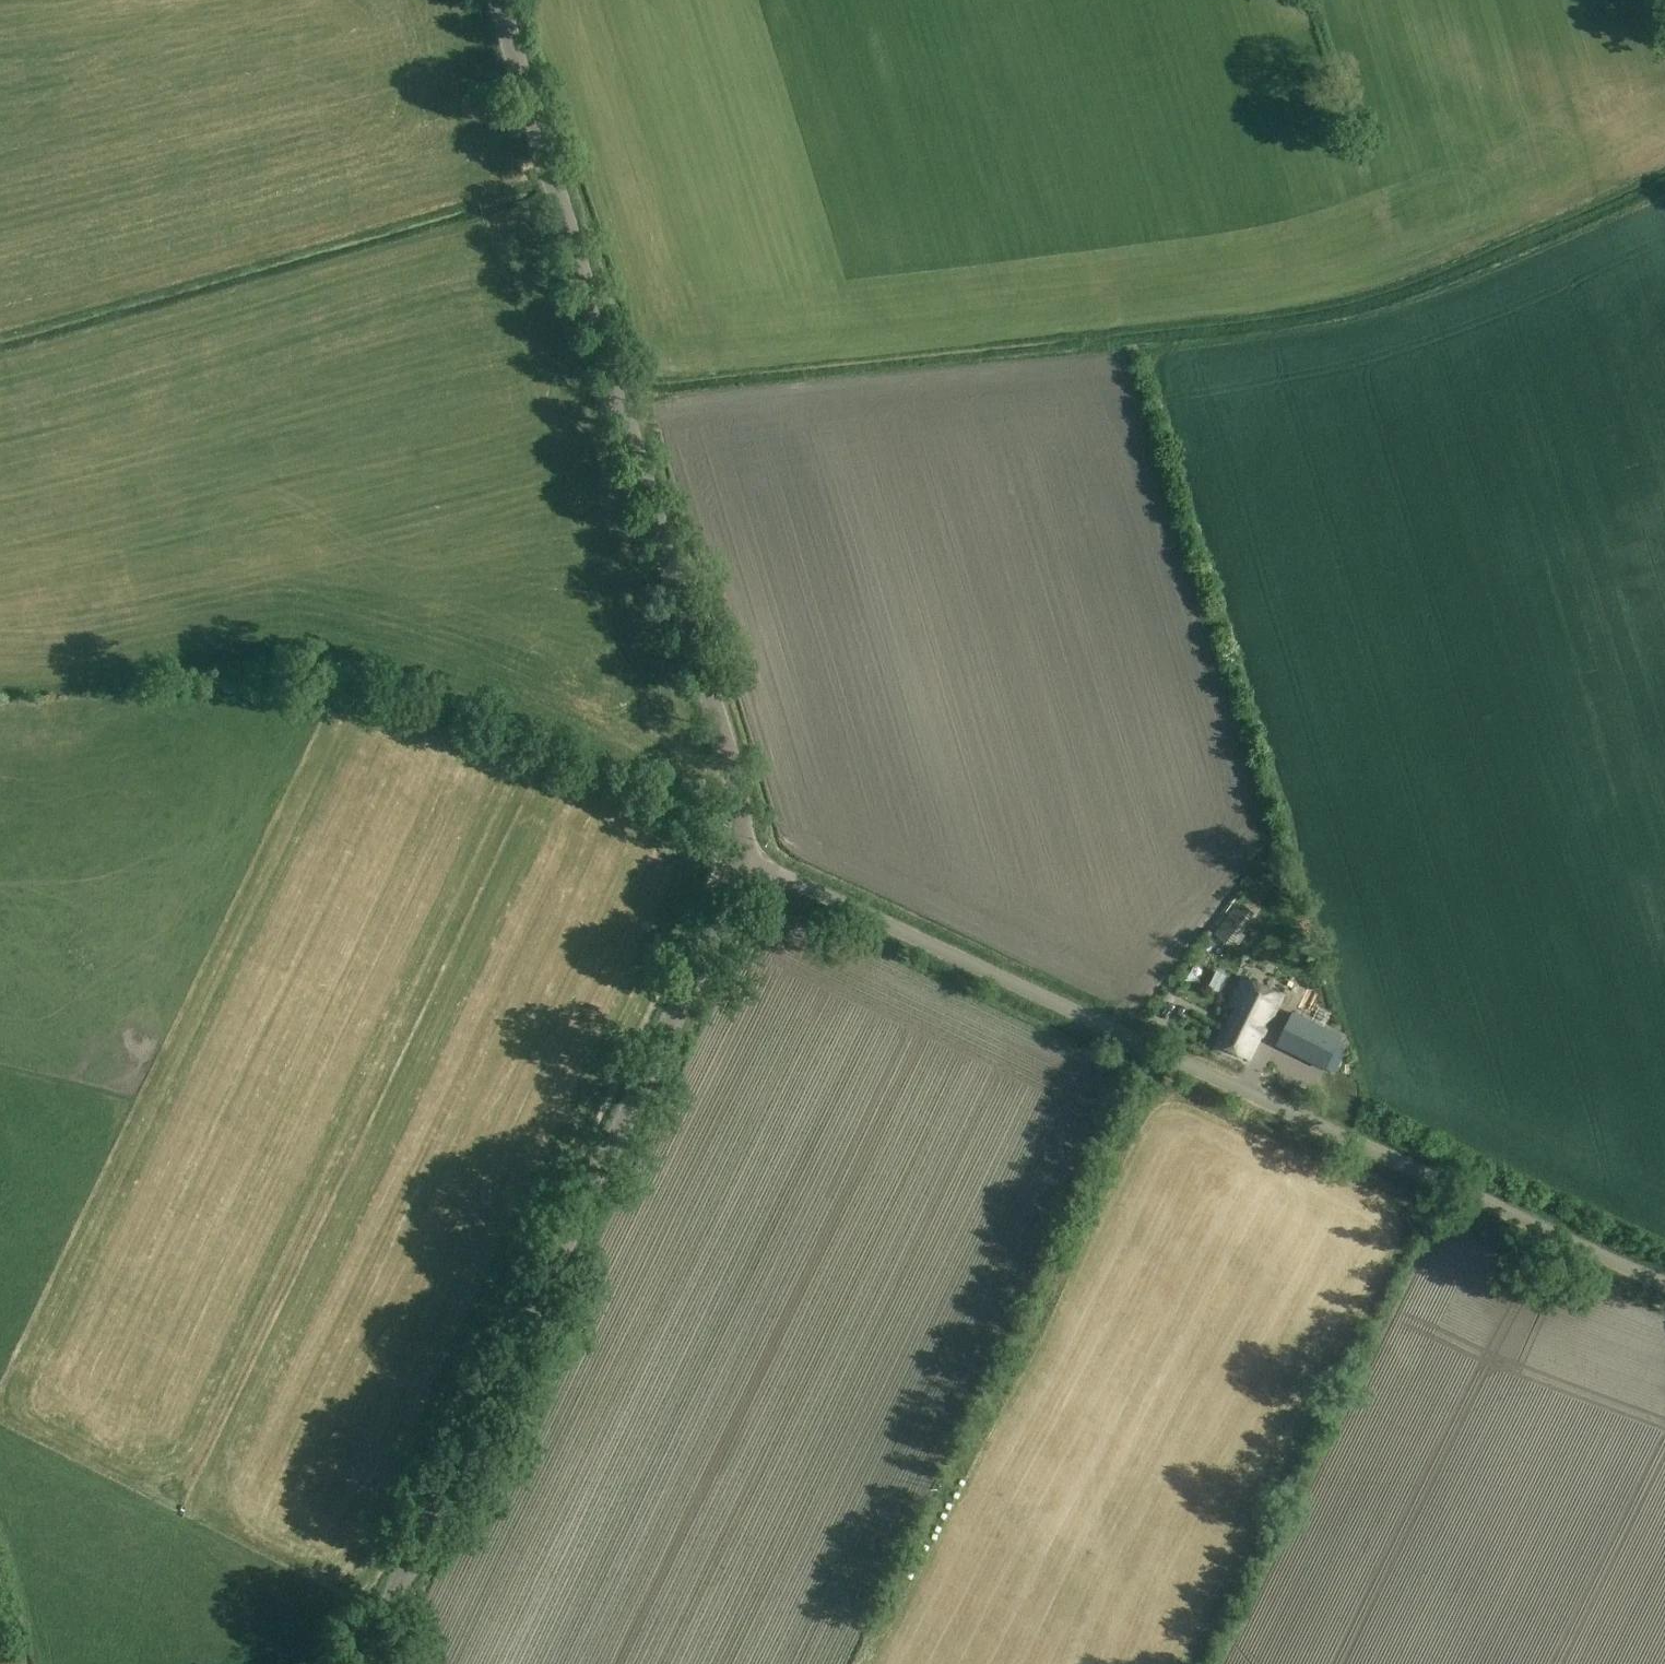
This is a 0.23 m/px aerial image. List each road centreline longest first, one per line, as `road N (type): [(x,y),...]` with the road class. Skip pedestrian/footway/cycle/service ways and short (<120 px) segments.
road 1 (unclassified): [(1664,1282),(748,862)]
road 2 (tertiary): [(748,862),(730,763),(499,0)]
road 3 (tertiary): [(361,1663),(471,1449),(748,862)]

